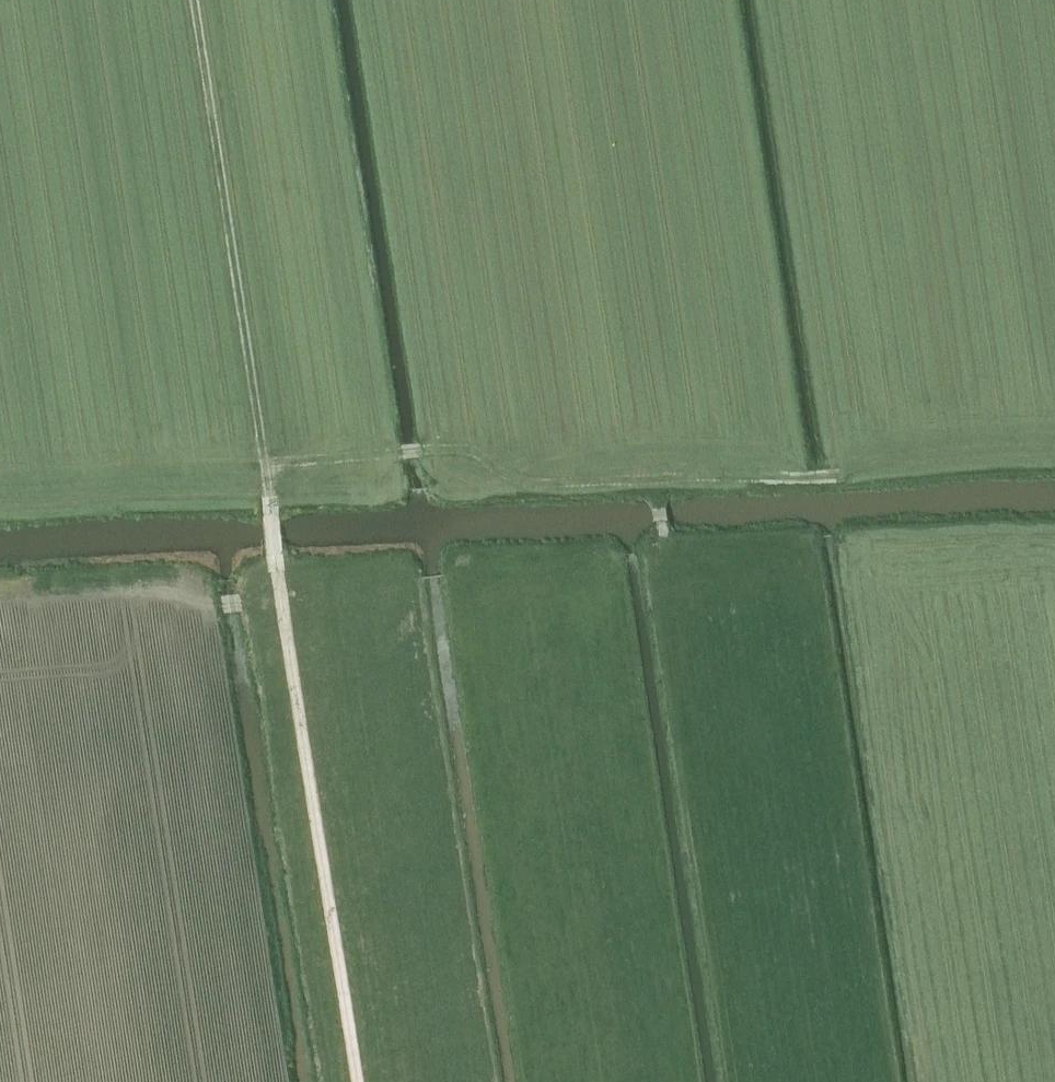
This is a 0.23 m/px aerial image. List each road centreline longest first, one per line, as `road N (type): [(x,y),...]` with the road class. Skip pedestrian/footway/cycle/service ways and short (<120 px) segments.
road 1 (track): [(356,1081),(277,585),(278,488),(202,0)]
road 2 (track): [(730,1081),(667,589)]

